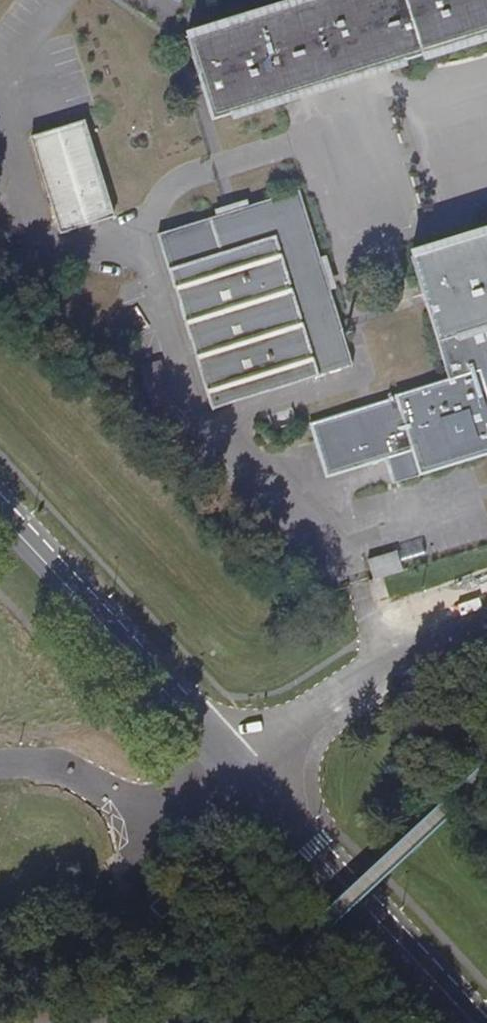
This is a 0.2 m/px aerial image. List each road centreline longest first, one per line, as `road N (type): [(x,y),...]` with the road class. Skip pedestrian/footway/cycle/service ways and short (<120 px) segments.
road 1 (track): [(216,1022),(260,962),(443,793),(486,767)]
road 2 (residential): [(247,773),(0,505)]
road 3 (residential): [(476,1022),(247,773)]
road 4 (residential): [(247,773),(382,667),(486,627)]

